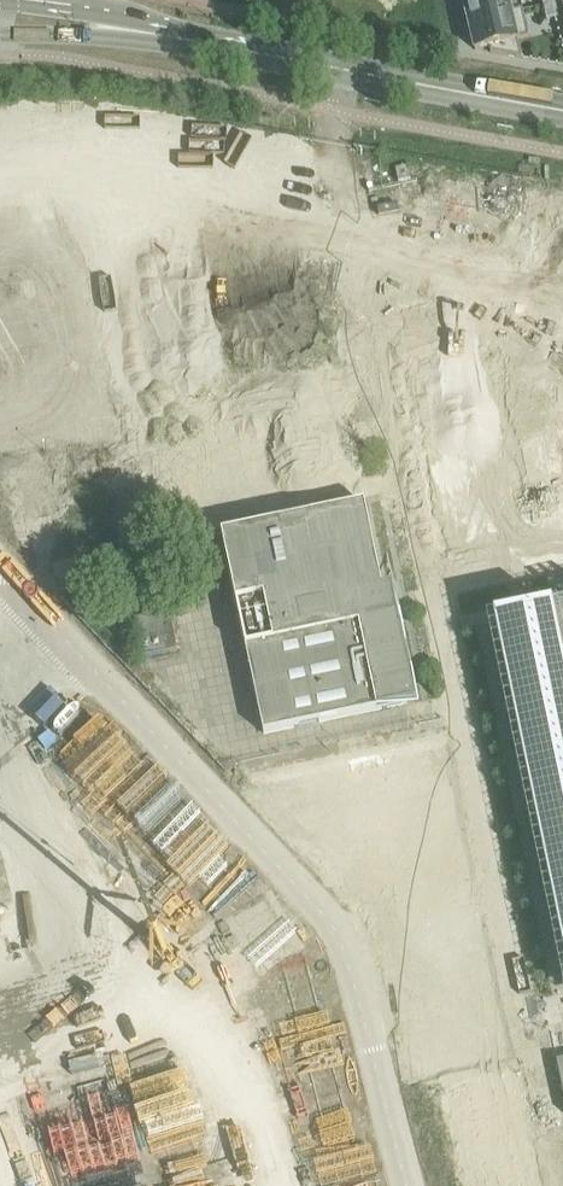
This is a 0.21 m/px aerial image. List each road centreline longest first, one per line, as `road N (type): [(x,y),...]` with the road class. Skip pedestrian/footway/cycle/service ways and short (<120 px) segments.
road 1 (secondary): [(562,112),(142,34)]
road 2 (secondary): [(0,36),(142,34)]
road 3 (secondary): [(142,34),(74,6),(12,0)]

